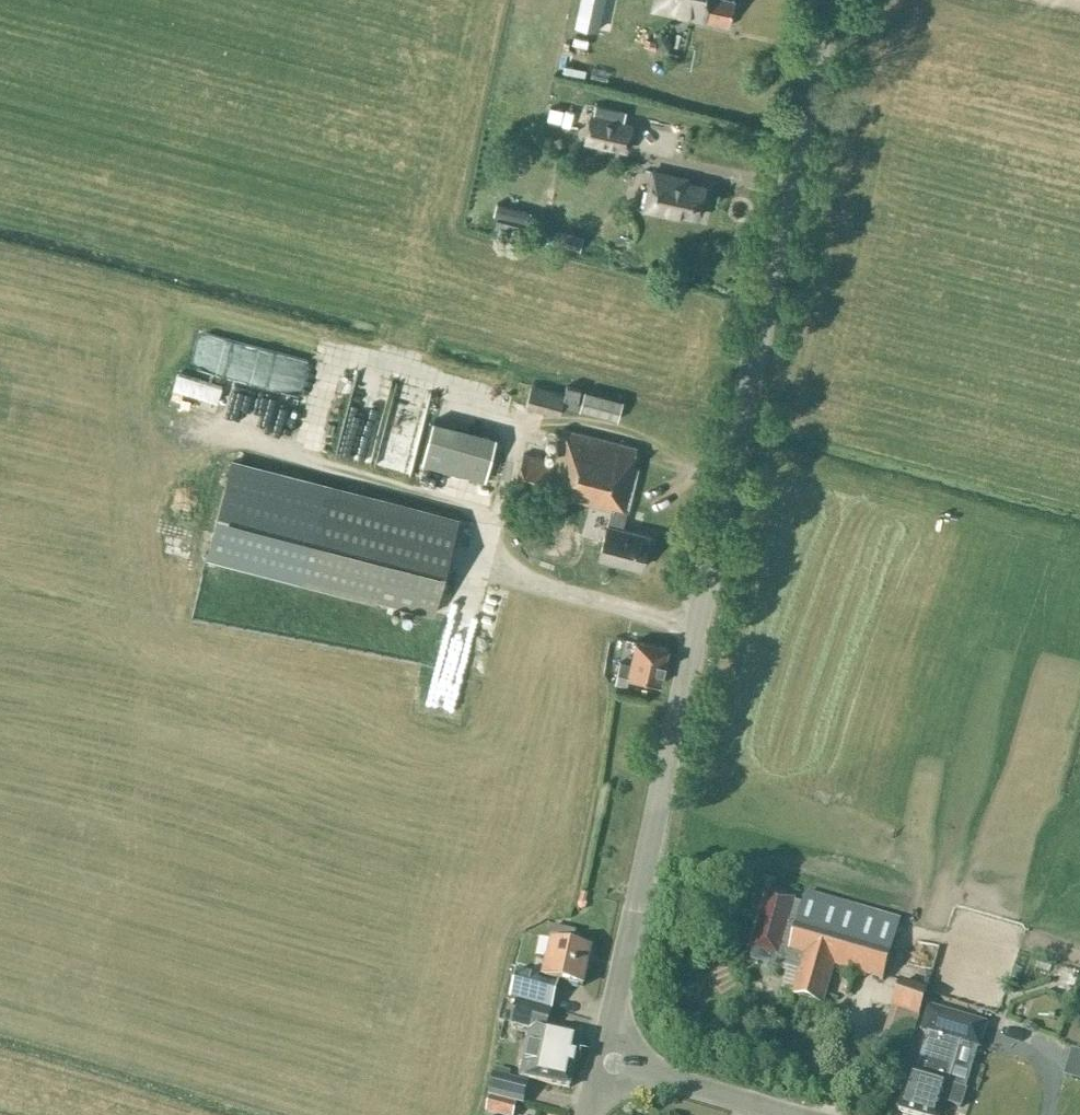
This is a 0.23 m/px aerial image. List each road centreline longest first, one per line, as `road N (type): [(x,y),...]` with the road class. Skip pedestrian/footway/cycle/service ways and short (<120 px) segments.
road 1 (tertiary): [(604,1060),(831,0)]
road 2 (tertiary): [(604,1060),(798,1114)]

